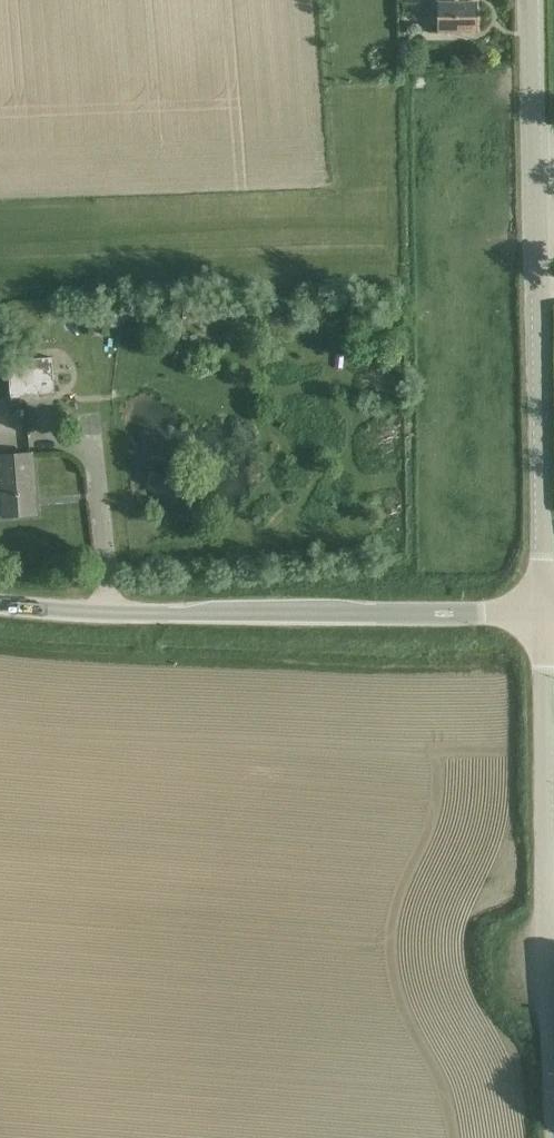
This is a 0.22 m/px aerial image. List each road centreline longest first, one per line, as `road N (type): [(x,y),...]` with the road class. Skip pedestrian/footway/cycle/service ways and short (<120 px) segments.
road 1 (tertiary): [(542,613),(529,0)]
road 2 (unclassified): [(542,613),(0,621)]
road 3 (tertiary): [(548,1137),(542,613)]

